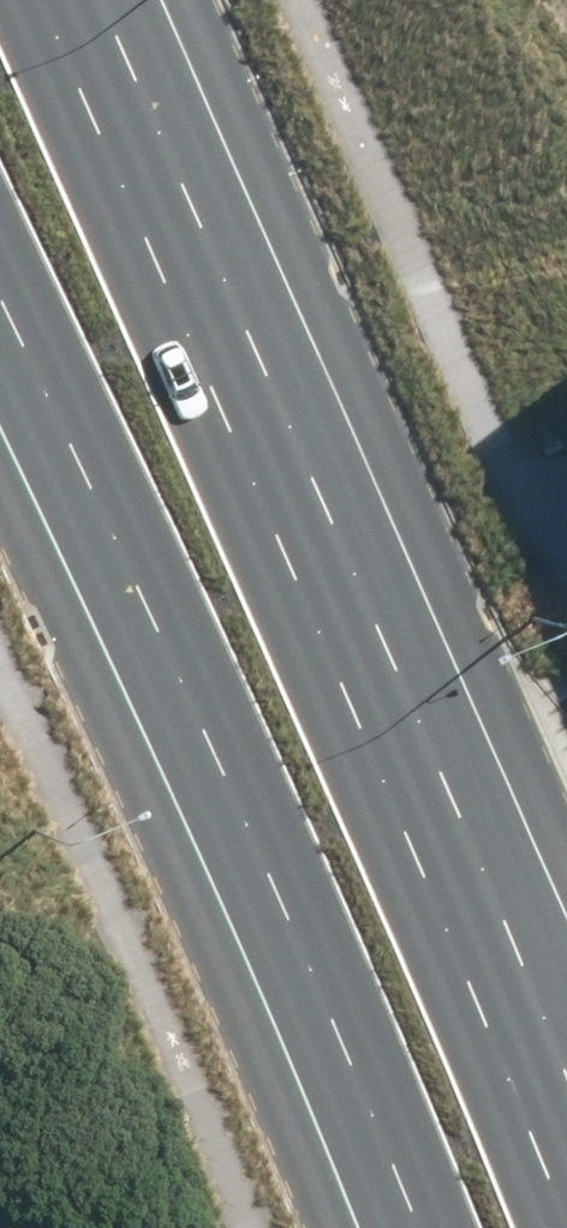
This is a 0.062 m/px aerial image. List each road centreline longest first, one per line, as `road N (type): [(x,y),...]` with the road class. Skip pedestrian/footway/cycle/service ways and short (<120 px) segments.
road 1 (primary): [(109,0),(394,645),(566,1065)]
road 2 (primary): [(394,1227),(259,904),(0,347)]

